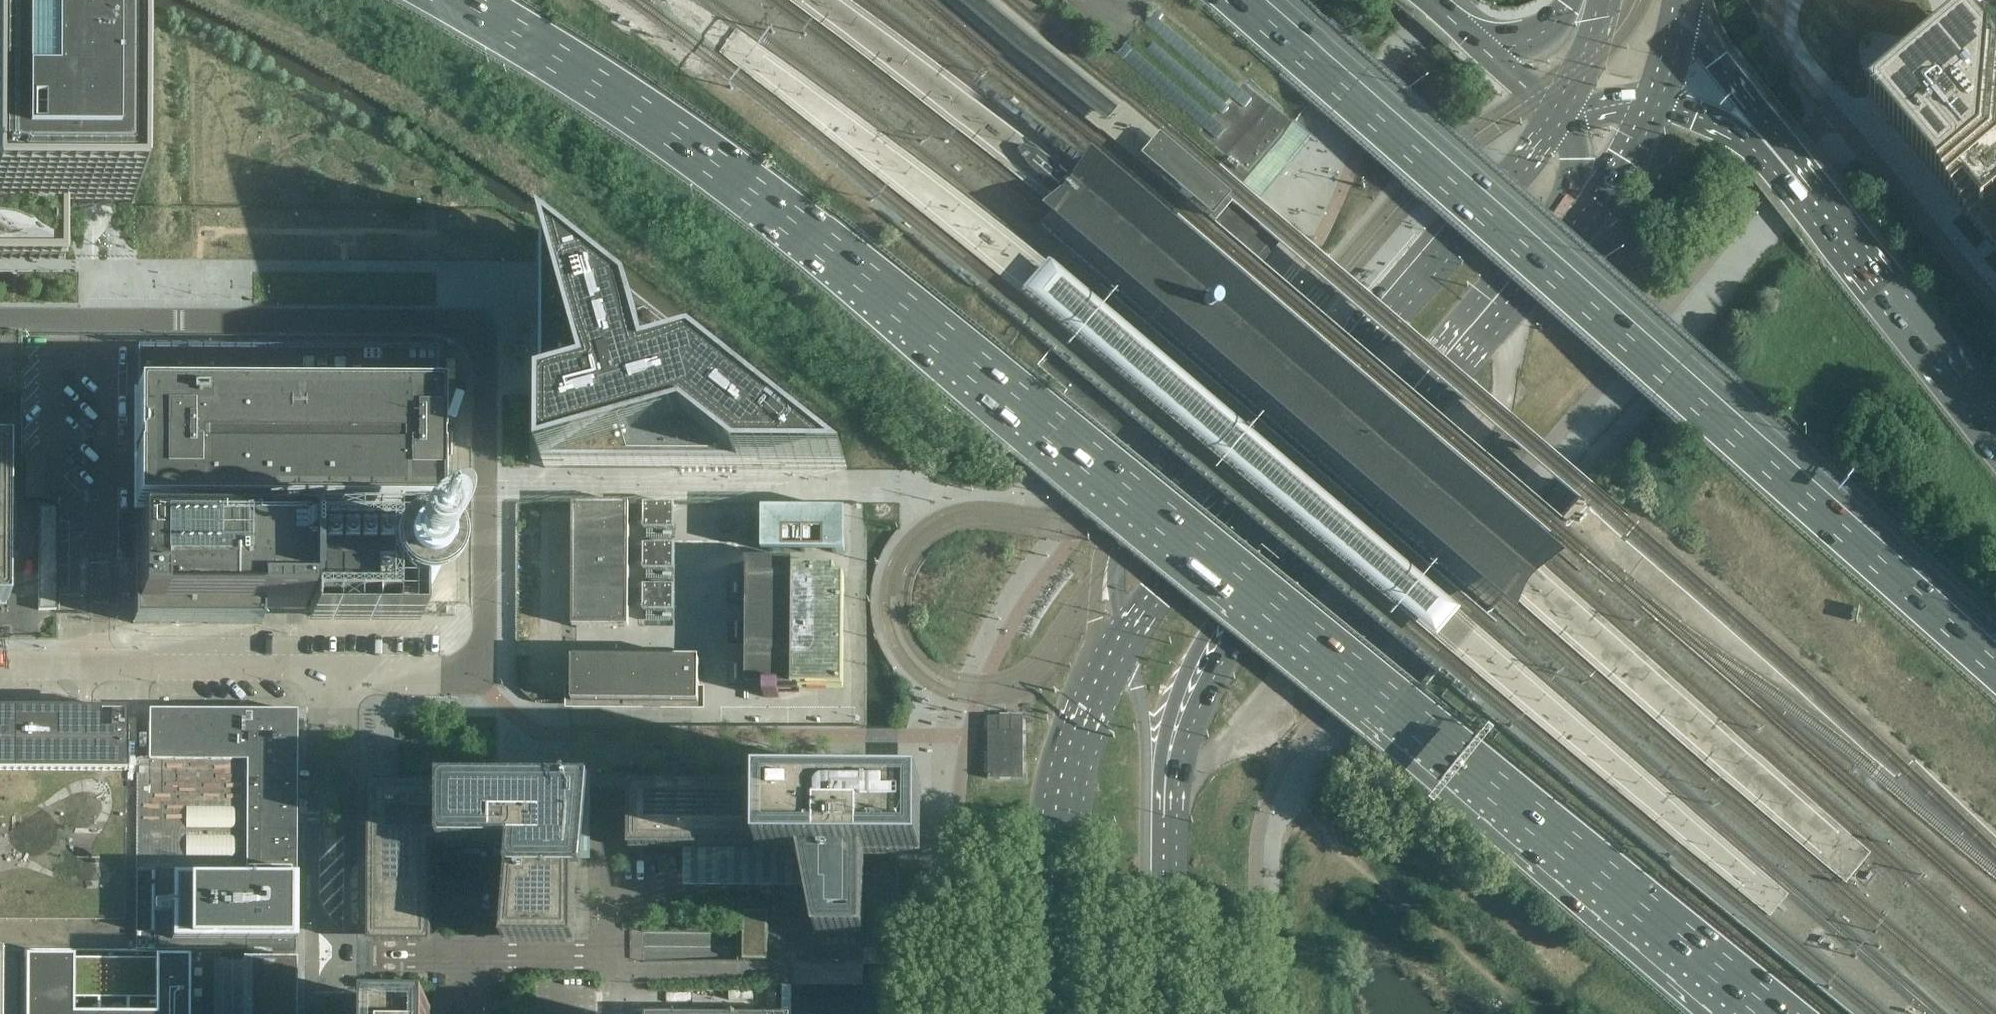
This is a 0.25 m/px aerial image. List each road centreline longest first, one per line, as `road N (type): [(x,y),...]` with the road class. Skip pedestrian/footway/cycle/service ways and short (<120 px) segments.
road 1 (motorway): [(457,0),(769,203),(1779,1013)]
road 2 (secondary): [(1554,119),(1155,595),(1094,688),(1061,800),(1057,1013)]
road 3 (motorway): [(1995,661),(1245,0)]
road 4 (secondary): [(1161,1013),(1165,782),(1205,663),(1579,215)]
road 5 (track): [(642,260),(326,62),(206,0)]
road 6 (residential): [(339,675),(474,675),(481,660),(485,350),(474,326)]
road 7 (residential): [(0,316),(474,326)]
road 8 (motorway): [(1995,432),(1759,136)]
road 9 (residential): [(0,666),(286,666),(339,675)]
road 10 (residential): [(339,965),(637,968)]
road 11 (residential): [(339,965),(339,675)]
road 12 (motorway): [(1759,136),(1747,100),(1680,4)]
road 13 (secondary): [(1579,215),(1618,171),(1653,103)]
road 14 (secondary): [(1606,0),(1554,119)]

